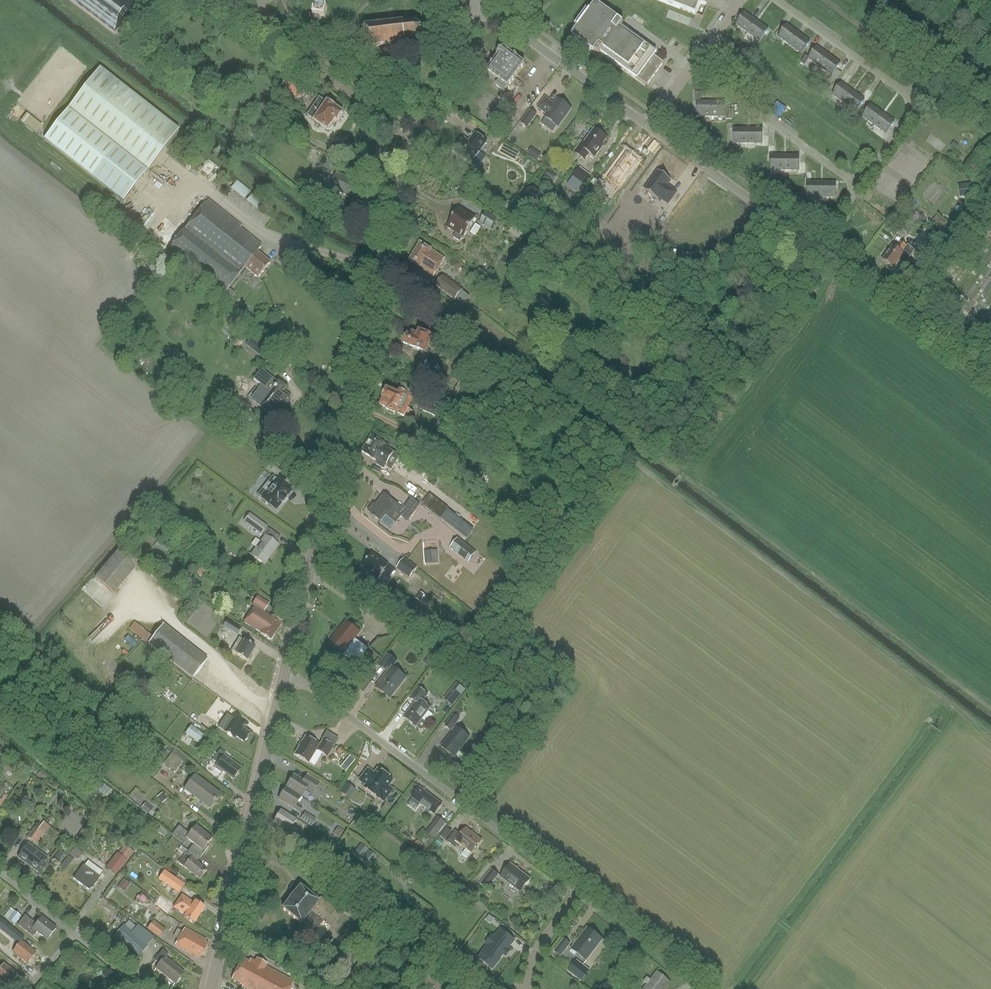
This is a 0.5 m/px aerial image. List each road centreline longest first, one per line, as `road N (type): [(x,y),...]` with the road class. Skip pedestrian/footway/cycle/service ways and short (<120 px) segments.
road 1 (secondary): [(285,671),(407,161),(461,51),(476,0)]
road 2 (unclassified): [(580,893),(285,671)]
road 3 (secondary): [(211,988),(285,671)]
road 4 (unclassified): [(990,377),(821,250)]
road 5 (residential): [(816,245),(647,126)]
road 6 (residential): [(856,183),(693,67)]
road 7 (residential): [(139,988),(0,877)]
road 8 (residential): [(908,96),(776,0)]
road 9 (unclassified): [(702,988),(580,893)]
road 10 (residential): [(925,75),(825,0)]

